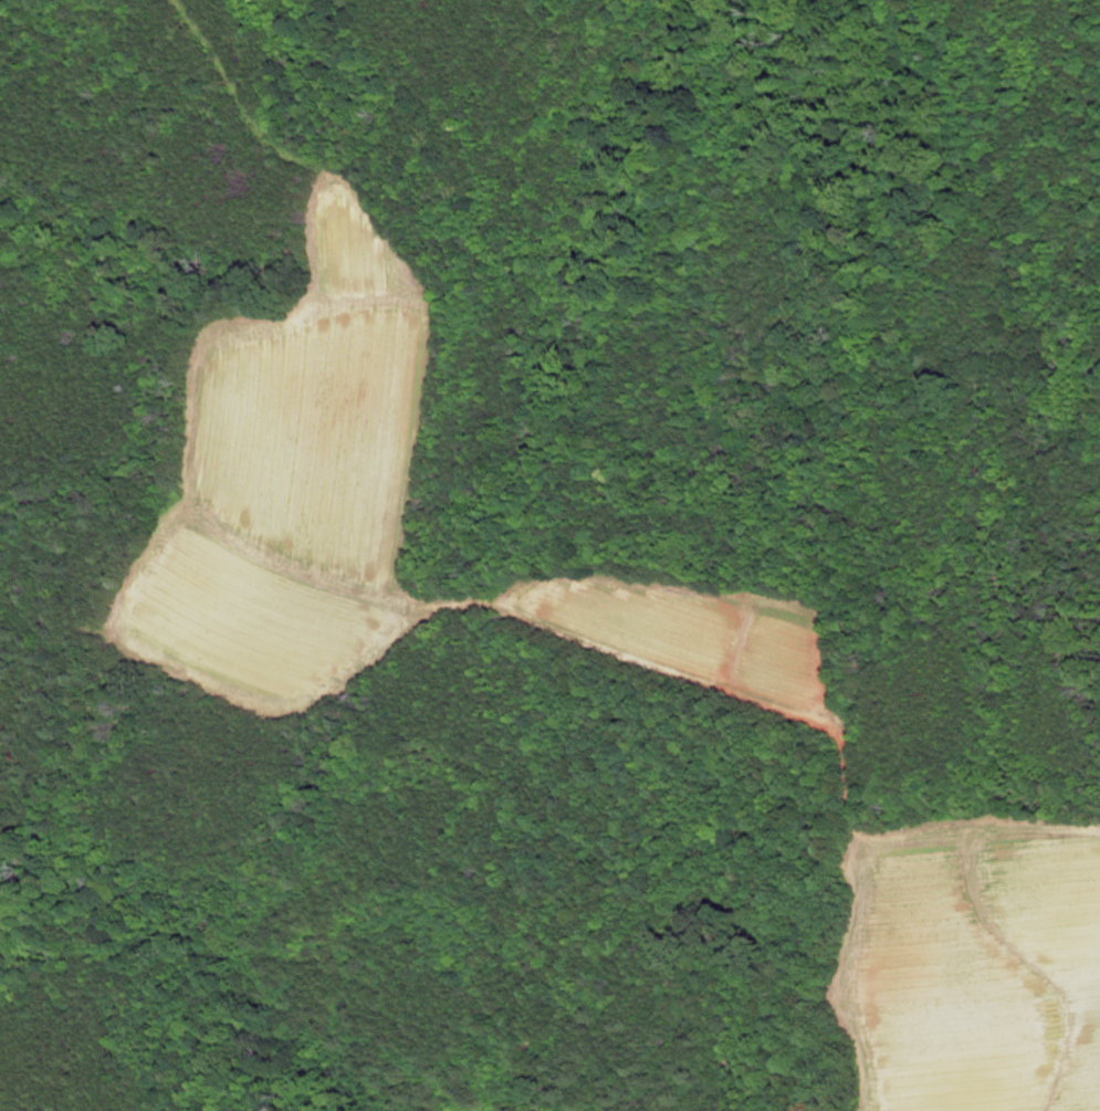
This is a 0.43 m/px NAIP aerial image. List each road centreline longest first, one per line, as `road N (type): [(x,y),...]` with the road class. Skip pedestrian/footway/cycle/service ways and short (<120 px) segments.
road 1 (residential): [(1099,1090),(1079,1099),(1029,1098),(919,1072),(818,1019),(793,991),(793,950),(837,811),(869,659),(757,416)]

